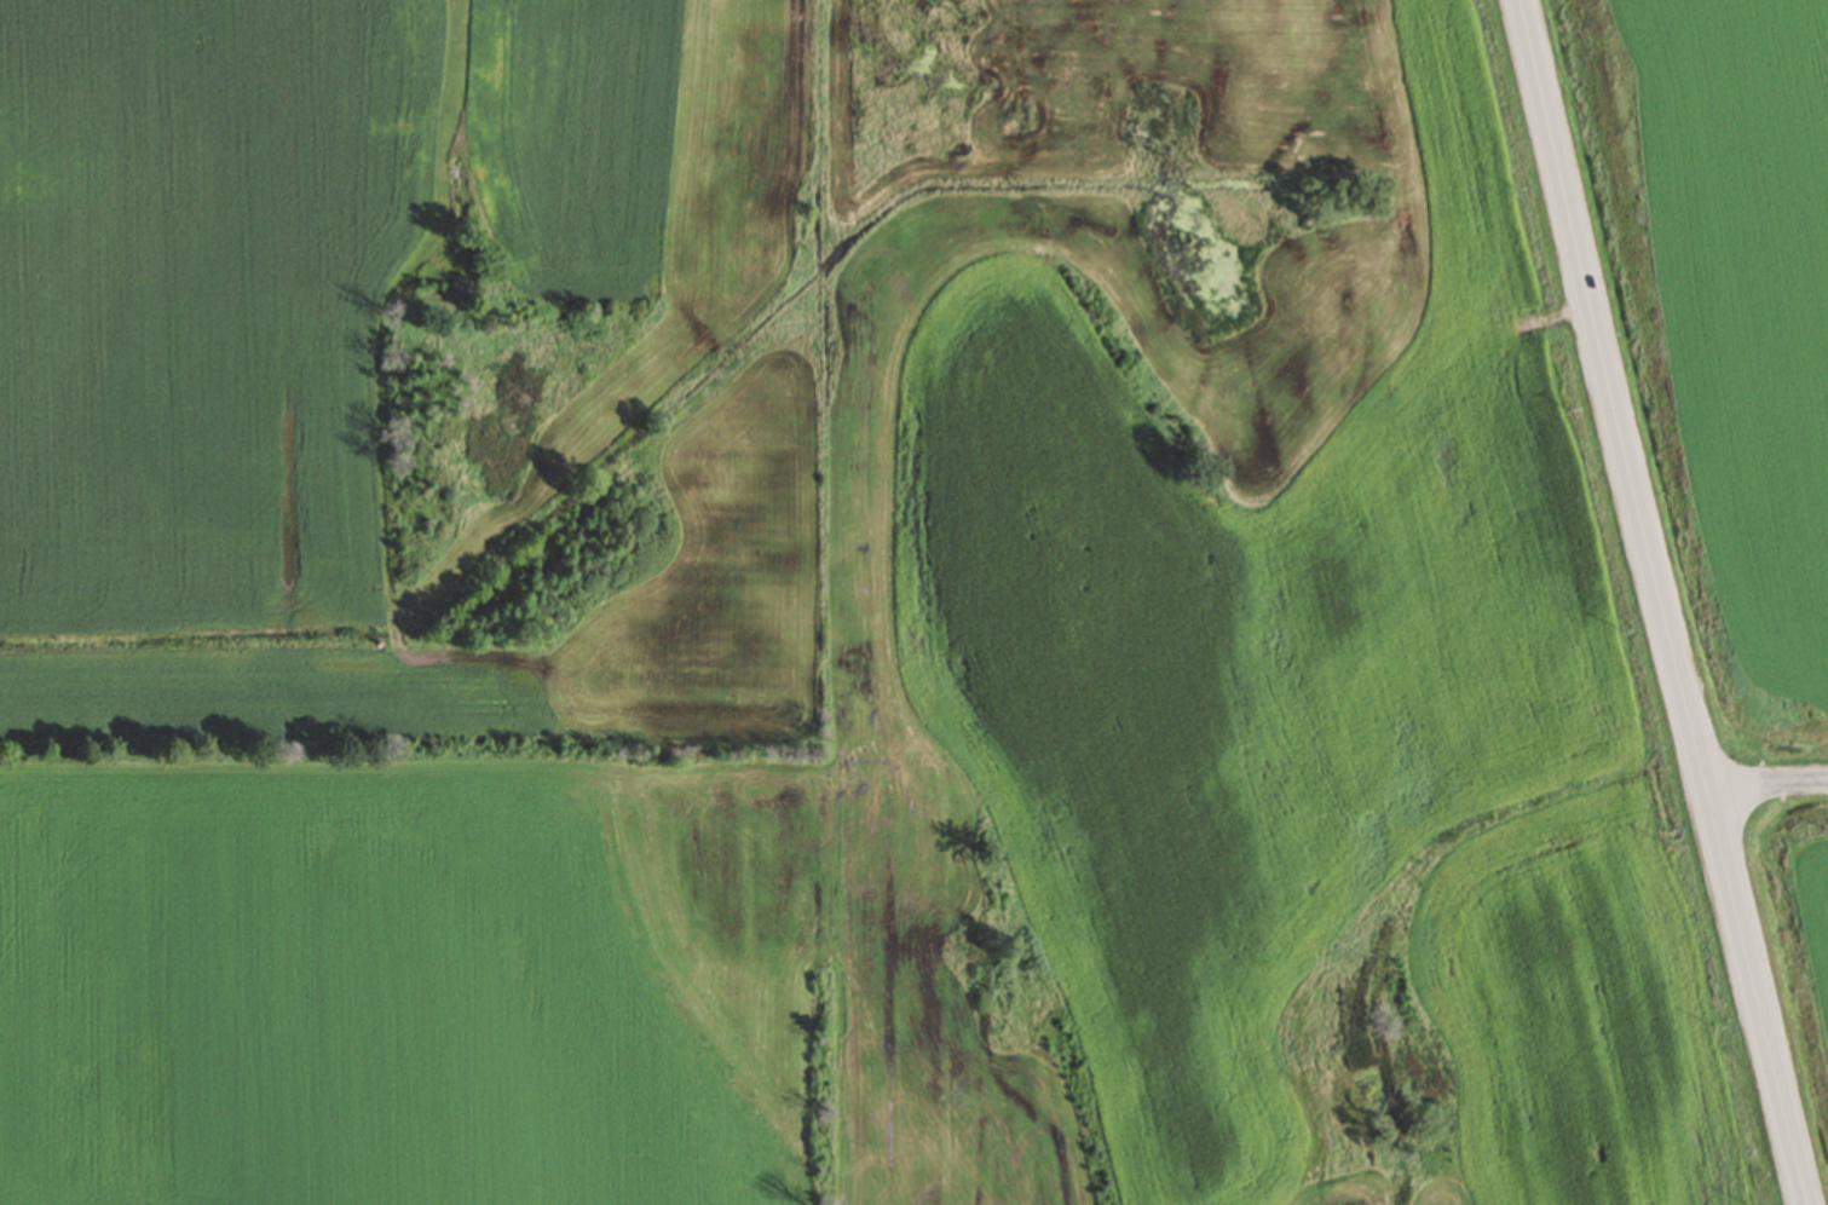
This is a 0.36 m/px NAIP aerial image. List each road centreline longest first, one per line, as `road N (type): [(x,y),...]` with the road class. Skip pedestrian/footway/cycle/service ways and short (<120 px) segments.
road 1 (primary): [(1808,1204),(1522,0)]
road 2 (residential): [(1708,794),(1765,779),(1827,777)]

